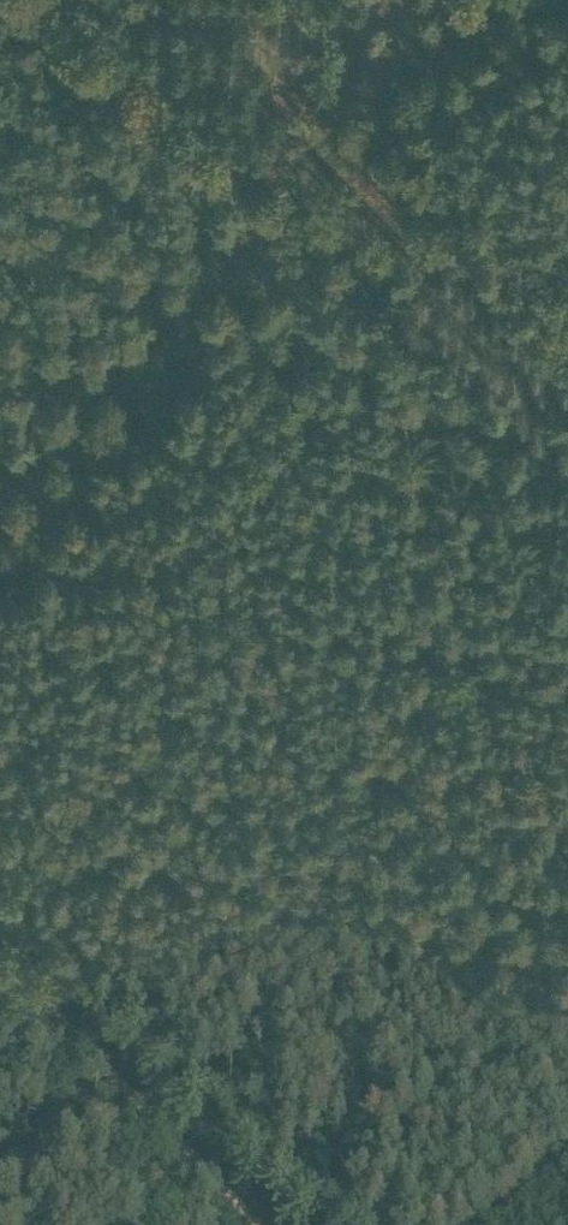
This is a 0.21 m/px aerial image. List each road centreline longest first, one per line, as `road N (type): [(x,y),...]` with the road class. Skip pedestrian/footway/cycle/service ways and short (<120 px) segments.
road 1 (track): [(255,1224),(0,963)]

